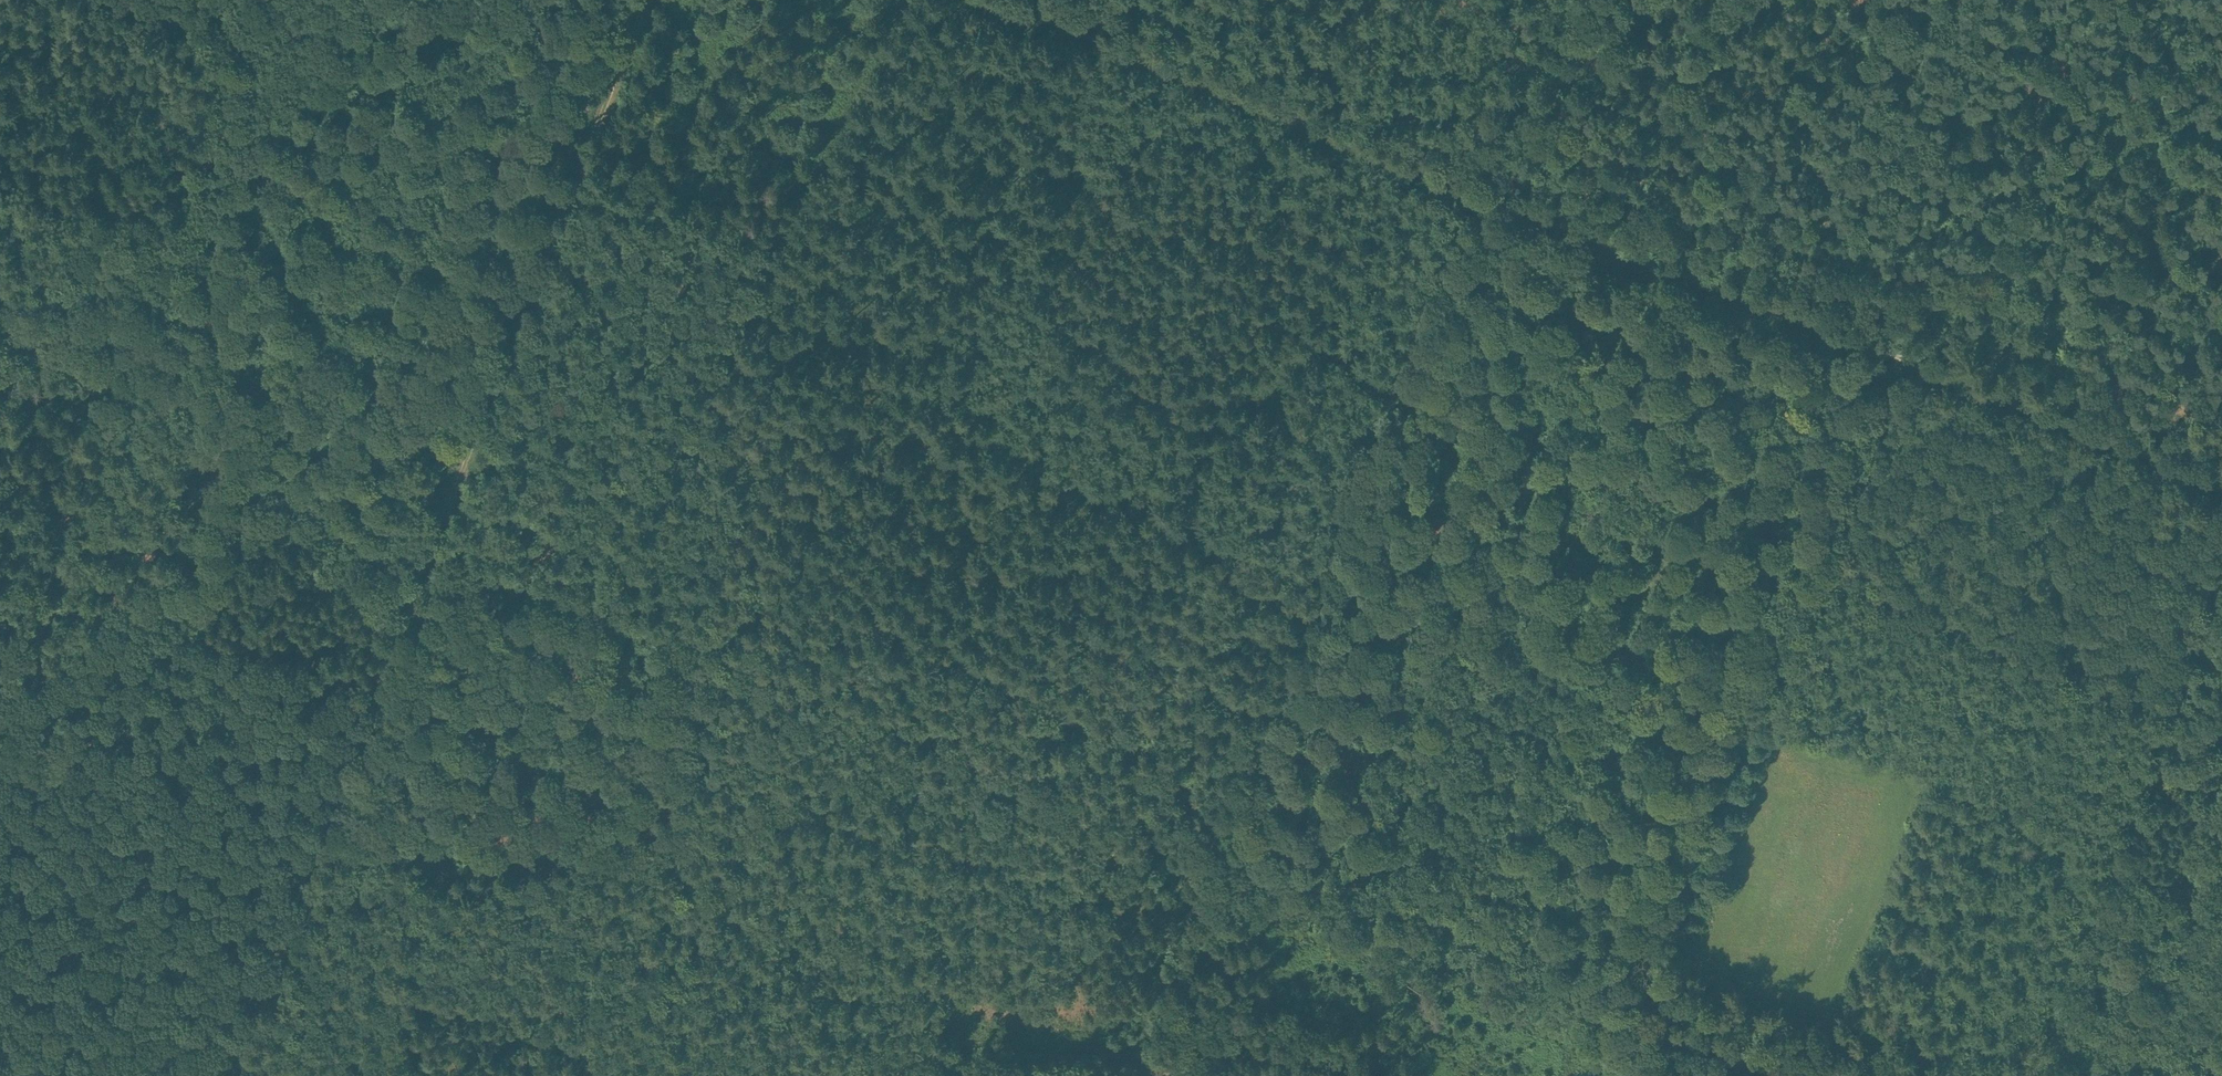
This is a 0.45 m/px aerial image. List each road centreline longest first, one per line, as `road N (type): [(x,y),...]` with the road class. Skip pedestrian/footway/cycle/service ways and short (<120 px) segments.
road 1 (track): [(225,1075),(648,0)]
road 2 (track): [(1126,1075),(1479,194)]
road 3 (track): [(2221,487),(1479,194)]
road 4 (track): [(2025,1075),(2221,582)]
road 5 (track): [(1479,194),(1008,0)]

